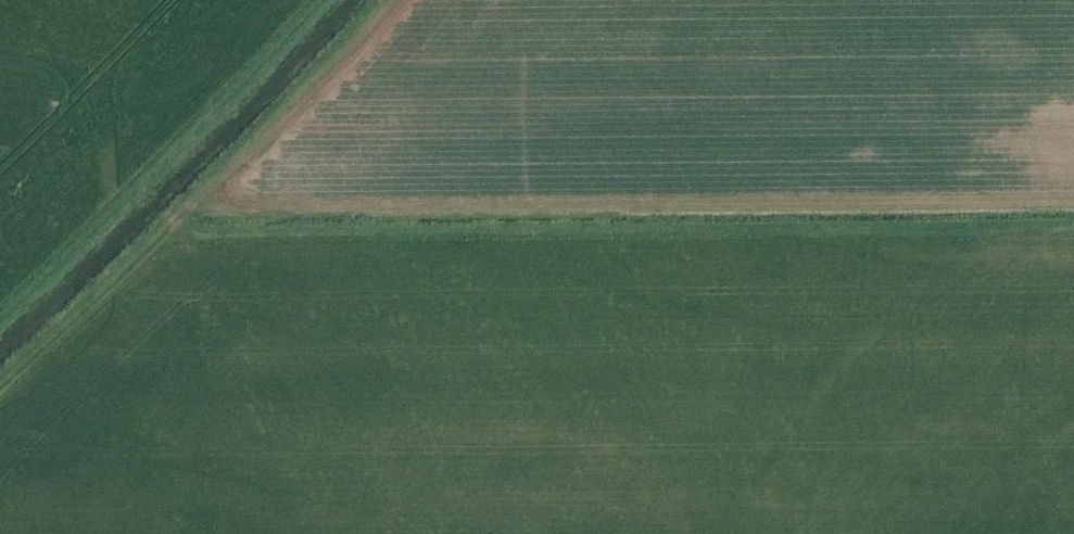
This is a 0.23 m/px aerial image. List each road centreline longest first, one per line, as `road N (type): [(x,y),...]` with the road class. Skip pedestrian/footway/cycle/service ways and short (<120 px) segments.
road 1 (track): [(0,378),(235,160),(384,0)]

